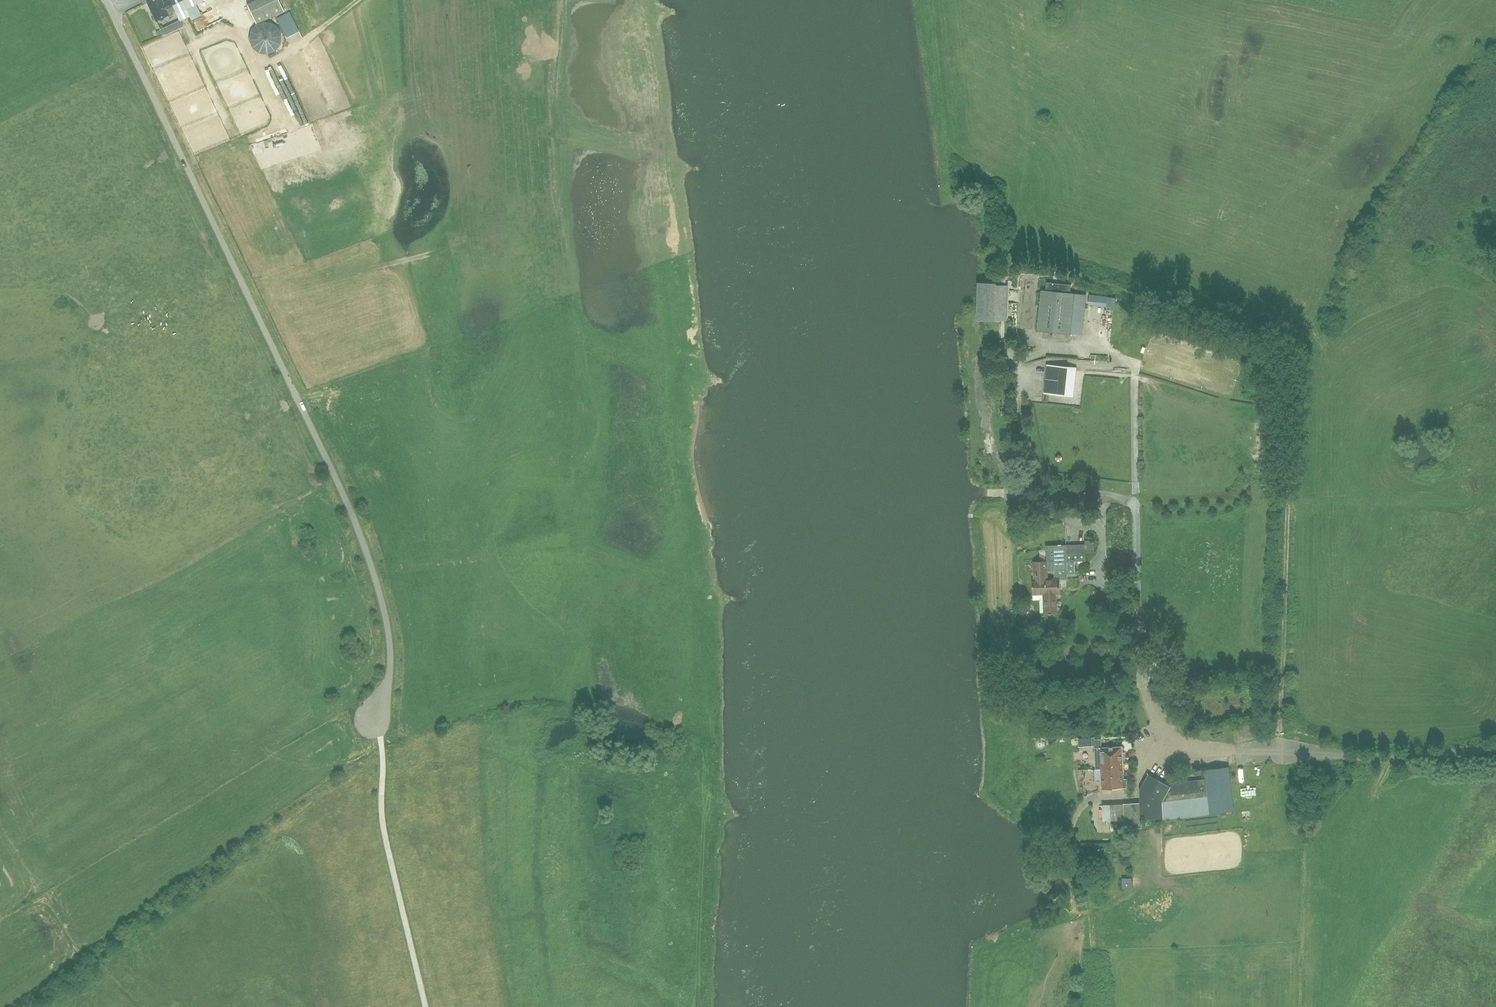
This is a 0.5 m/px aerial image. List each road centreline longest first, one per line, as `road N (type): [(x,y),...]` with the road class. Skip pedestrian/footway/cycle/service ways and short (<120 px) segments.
road 1 (unclassified): [(108,0),(356,522),(389,634),(383,724)]

